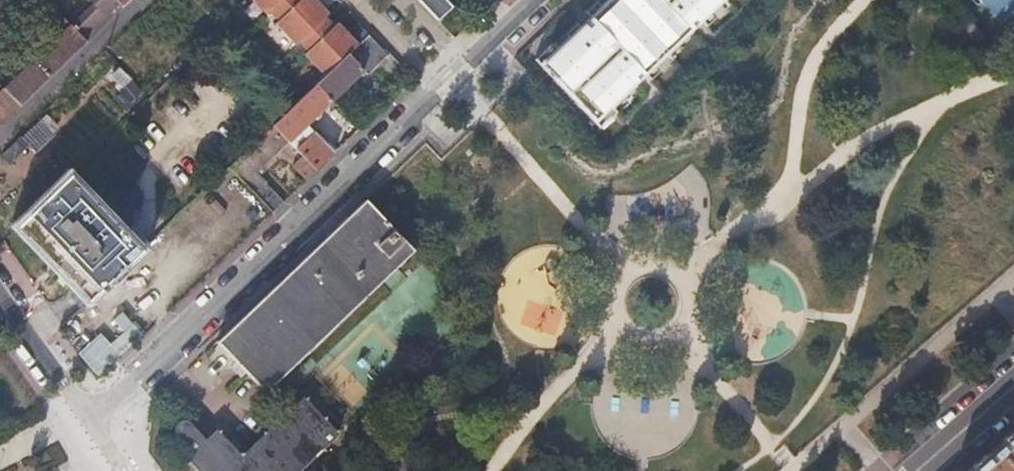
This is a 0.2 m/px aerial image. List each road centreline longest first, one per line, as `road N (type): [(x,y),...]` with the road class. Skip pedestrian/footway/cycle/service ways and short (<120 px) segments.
road 1 (residential): [(91,421),(533,0)]
road 2 (residential): [(0,300),(91,421)]
road 3 (residential): [(921,470),(1013,386)]

